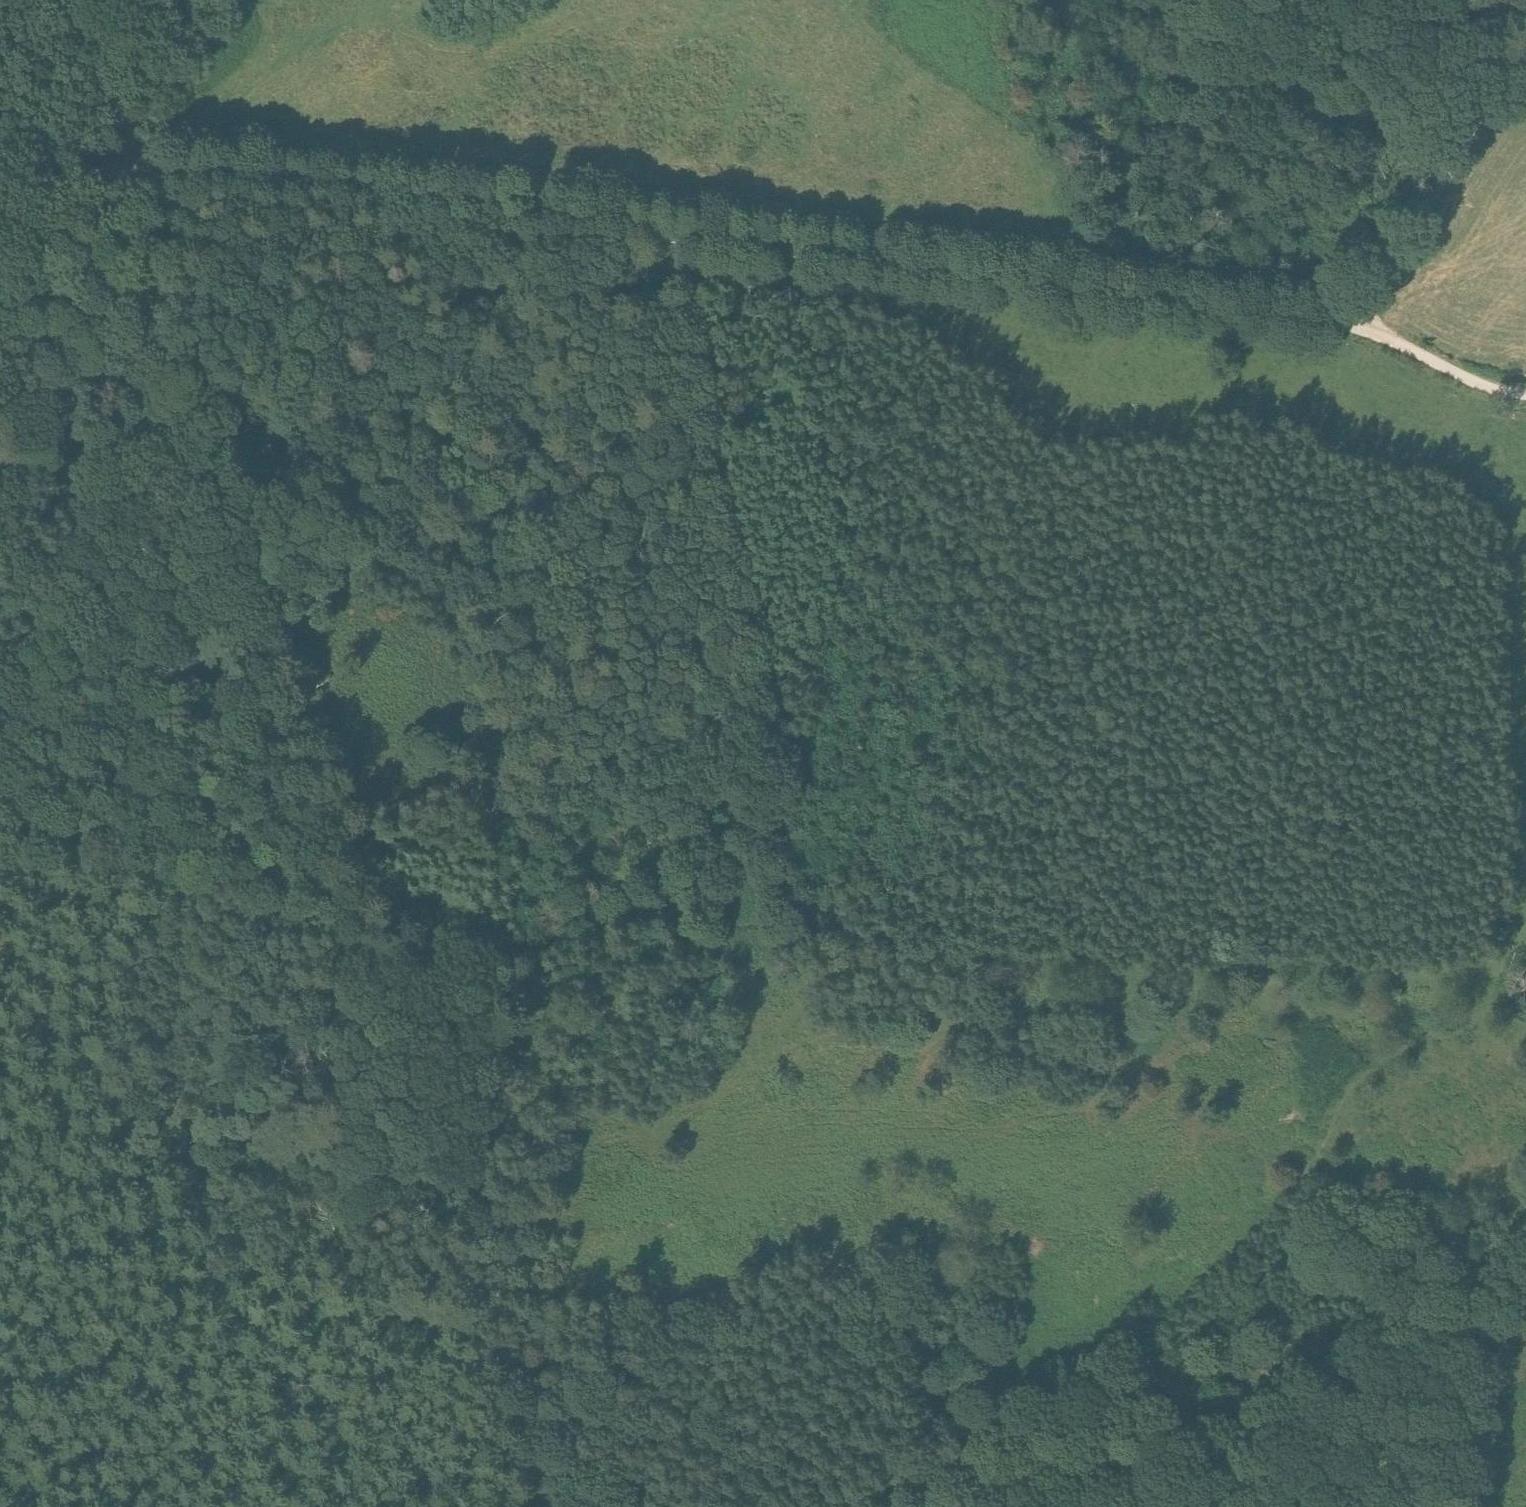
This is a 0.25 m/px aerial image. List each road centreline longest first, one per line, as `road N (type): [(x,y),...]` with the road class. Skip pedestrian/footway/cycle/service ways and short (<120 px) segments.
road 1 (unclassified): [(0,156),(1339,327),(1505,399),(1525,398)]
road 2 (track): [(1505,399),(1514,476),(1503,938),(1484,988),(1442,1030),(1356,1083),(1233,1249),(1149,1307),(987,1397),(886,1506)]
road 3 (track): [(145,173),(191,355),(188,445),(94,643),(0,732)]
road 4 (track): [(1525,68),(1339,327)]
road 5 (track): [(145,173),(97,0)]

